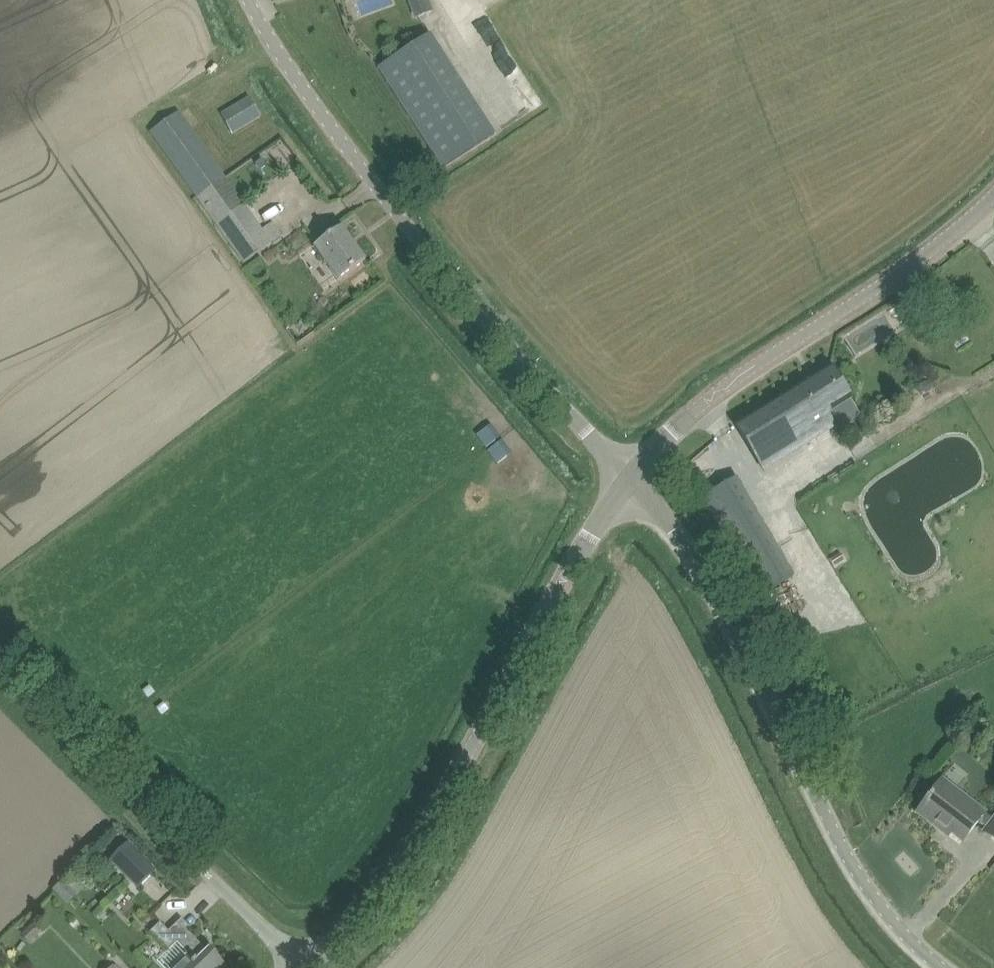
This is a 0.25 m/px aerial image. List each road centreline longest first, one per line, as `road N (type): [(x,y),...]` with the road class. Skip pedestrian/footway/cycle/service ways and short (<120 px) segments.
road 1 (unclassified): [(636,475),(594,440),(370,177),(247,0)]
road 2 (tertiary): [(306,967),(394,875),(564,578),(636,475)]
road 3 (unclassified): [(943,967),(868,890),(732,623),(636,475)]
road 4 (tertiary): [(636,475),(683,417),(939,245),(993,195)]
road 5 (unclassified): [(202,868),(0,672)]
road 6 (residential): [(305,967),(202,868)]

